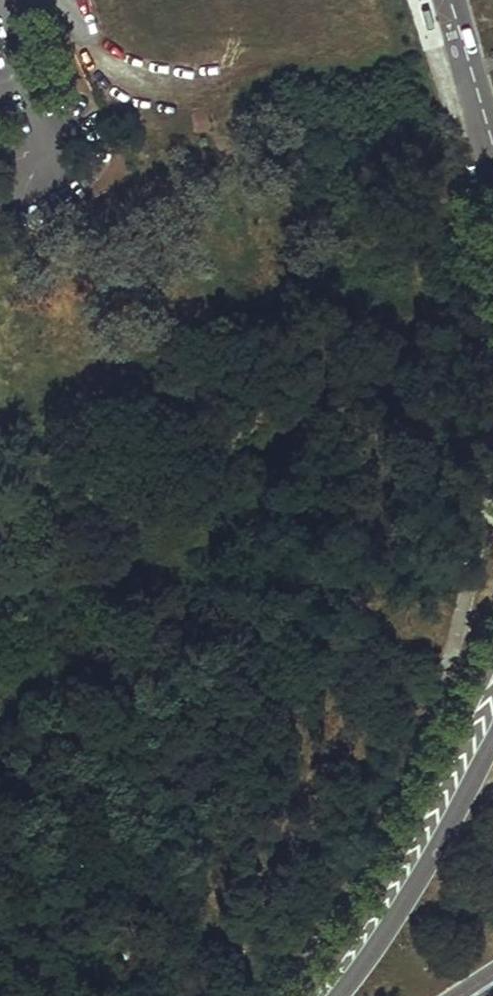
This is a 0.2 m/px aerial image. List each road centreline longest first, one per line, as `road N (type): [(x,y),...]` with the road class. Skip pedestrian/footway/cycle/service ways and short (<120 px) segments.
road 1 (secondary): [(492,716),(413,880),(336,995)]
road 2 (secondary): [(447,0),(492,156)]

